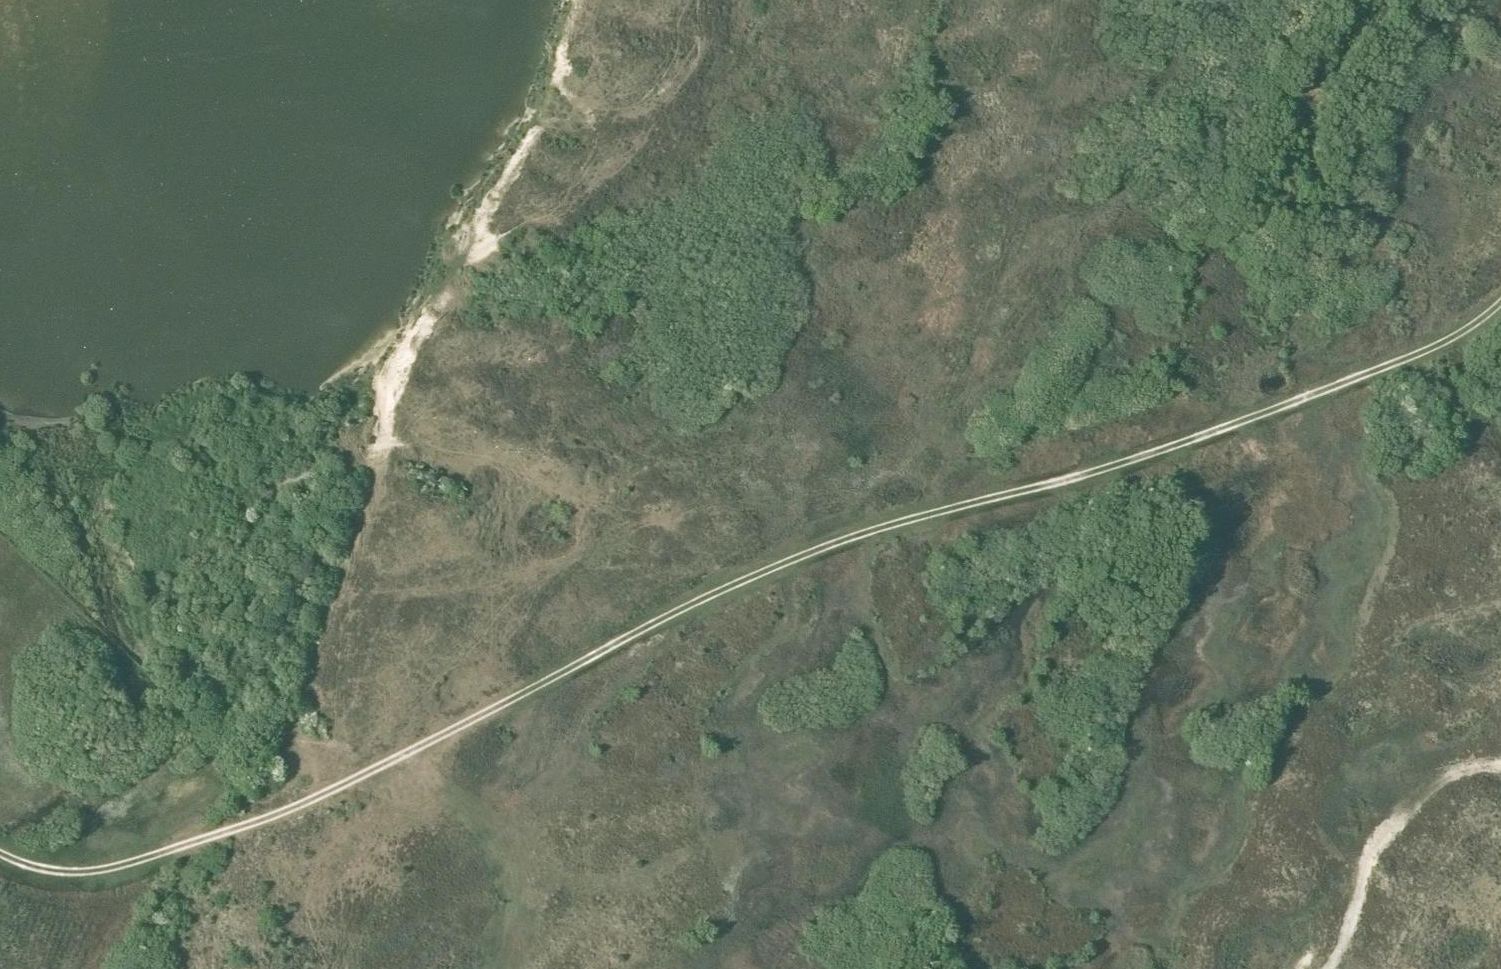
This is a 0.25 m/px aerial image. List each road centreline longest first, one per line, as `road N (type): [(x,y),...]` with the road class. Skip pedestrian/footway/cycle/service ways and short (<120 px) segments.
road 1 (track): [(1500,299),(1486,320),(1389,368),(759,576),(402,758)]
road 2 (track): [(402,758),(317,802),(99,873),(40,873),(0,854)]
road 3 (track): [(402,758),(479,802),(502,834),(513,919),(500,968)]

